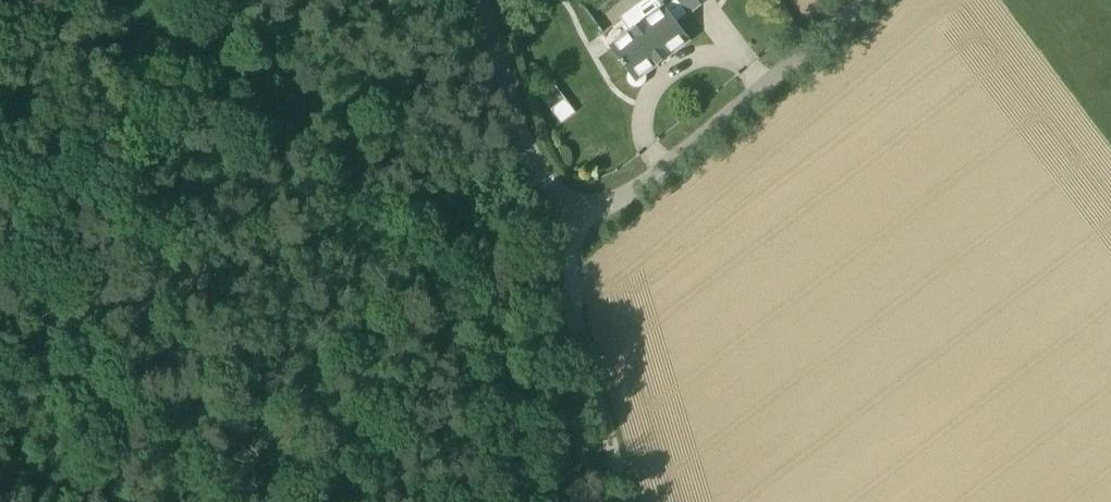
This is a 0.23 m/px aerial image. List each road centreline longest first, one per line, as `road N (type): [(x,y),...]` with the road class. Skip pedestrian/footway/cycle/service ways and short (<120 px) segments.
road 1 (track): [(0,281),(233,57),(311,0)]
road 2 (unclassified): [(598,213),(862,0)]
road 3 (unclassified): [(637,501),(571,286),(580,243),(598,213)]
road 4 (unclassified): [(598,213),(576,204),(524,107),(489,0)]

